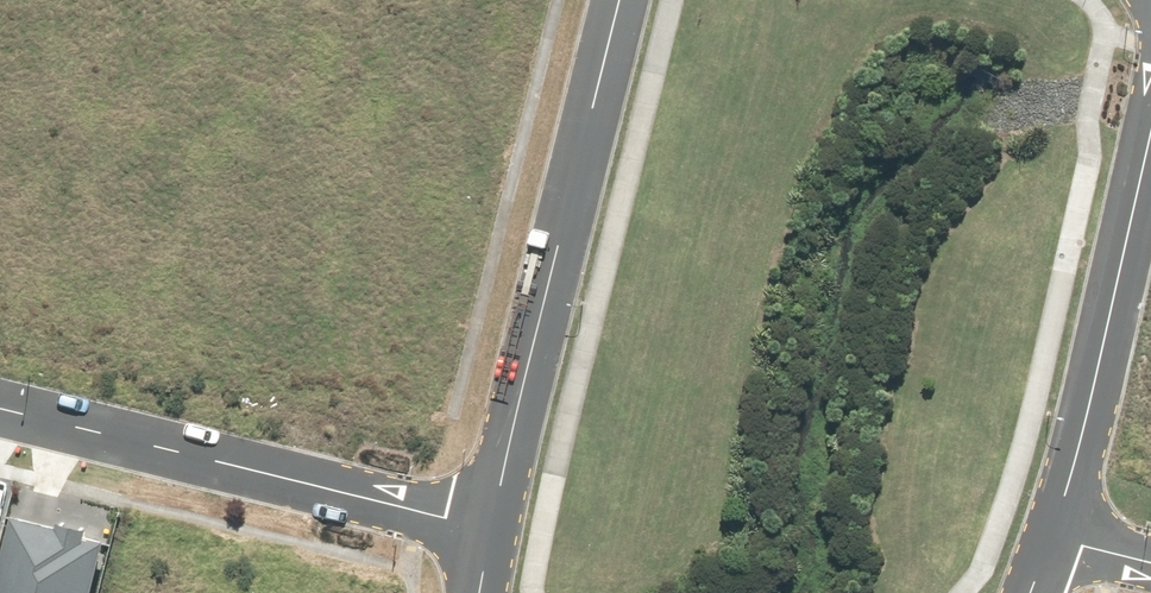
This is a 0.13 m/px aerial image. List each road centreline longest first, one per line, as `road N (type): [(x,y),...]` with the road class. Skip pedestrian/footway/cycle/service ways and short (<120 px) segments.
road 1 (residential): [(620,0),(488,527)]
road 2 (residential): [(488,527),(0,408)]
road 3 (residential): [(1049,534),(1150,116)]

